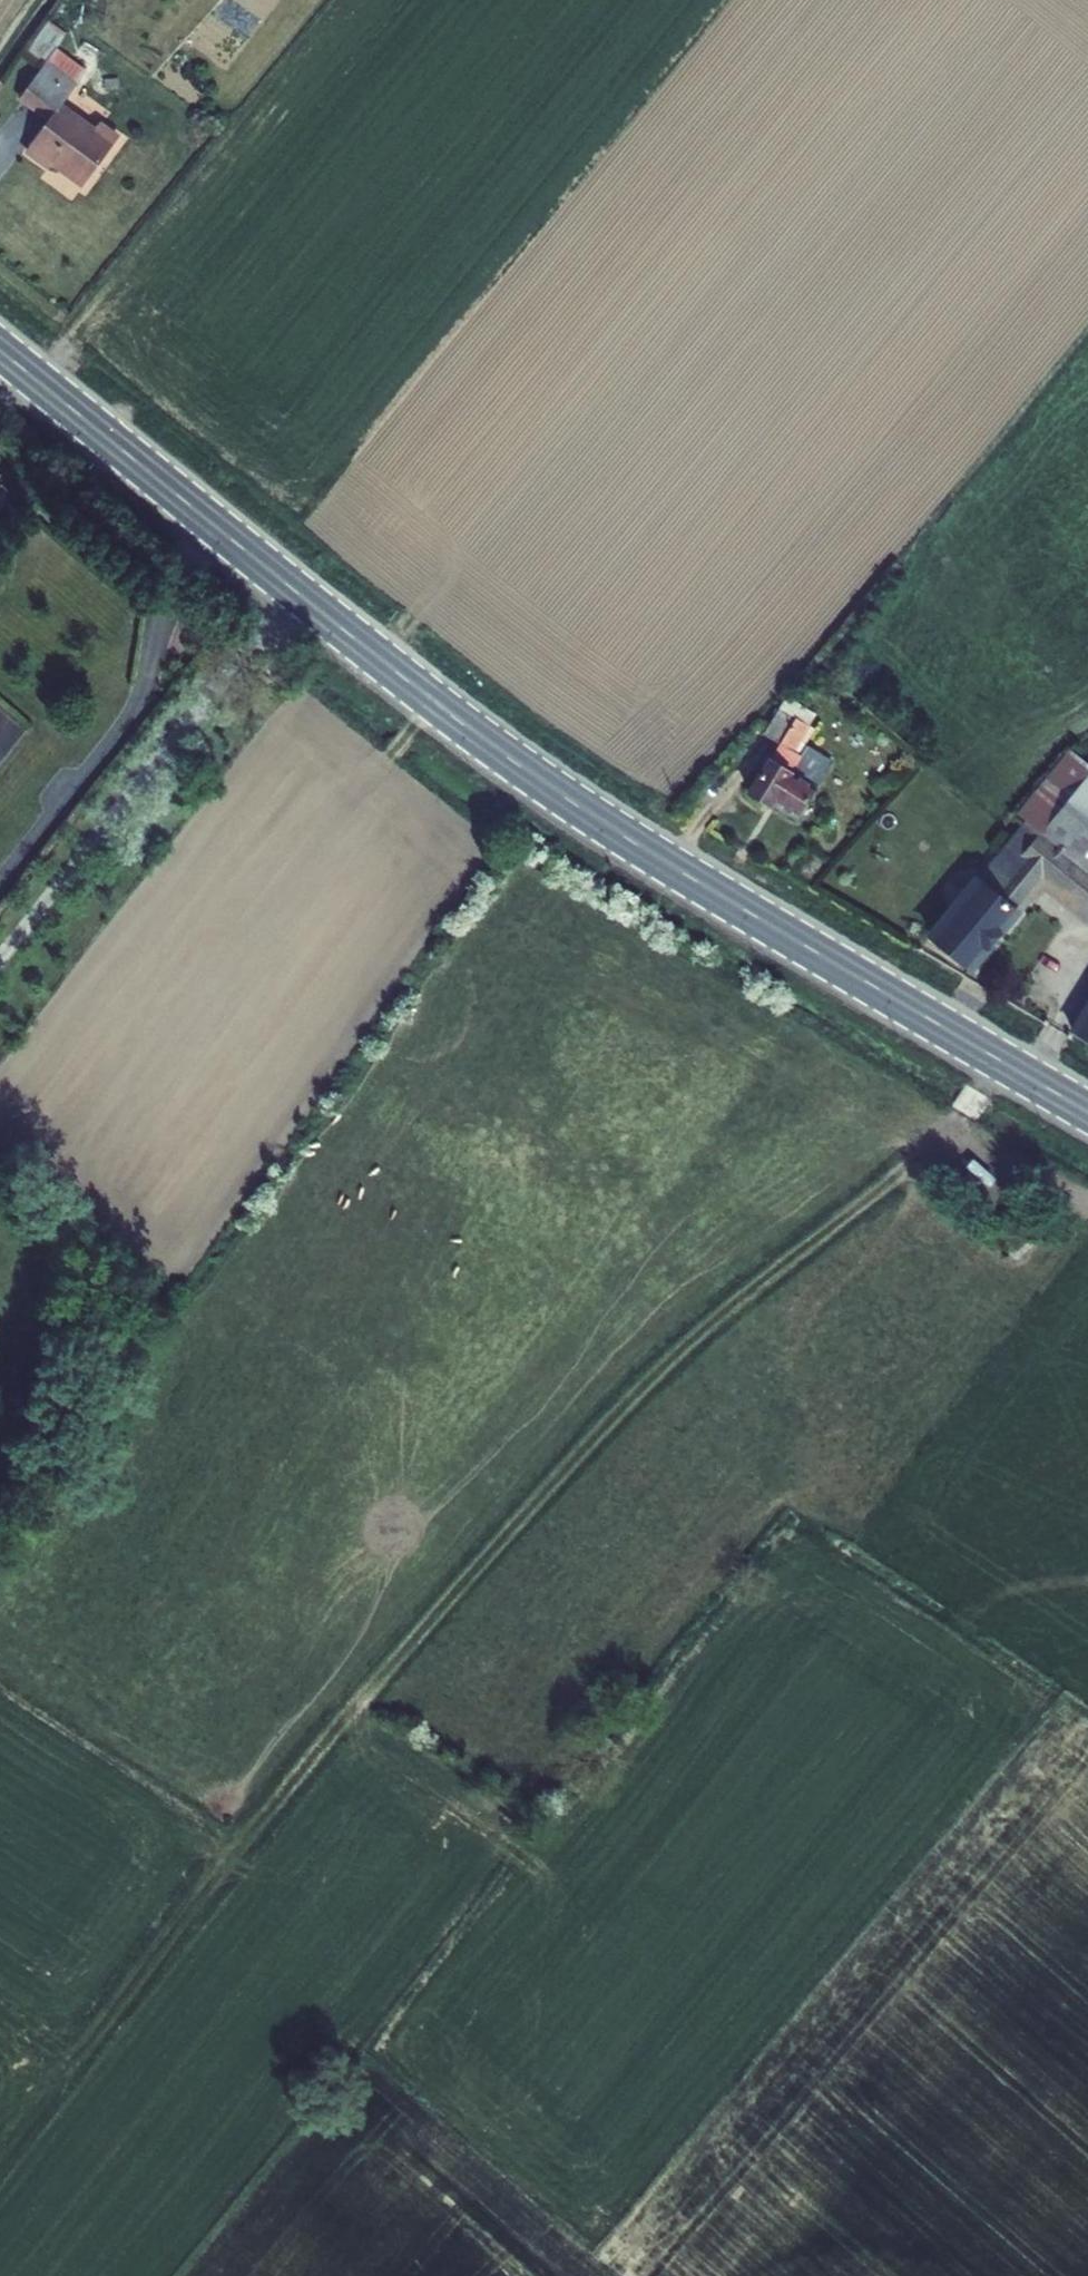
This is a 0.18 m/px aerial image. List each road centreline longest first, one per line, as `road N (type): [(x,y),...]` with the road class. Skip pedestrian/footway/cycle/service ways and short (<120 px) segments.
road 1 (secondary): [(0,350),(520,766),(665,862),(1087,1112)]

